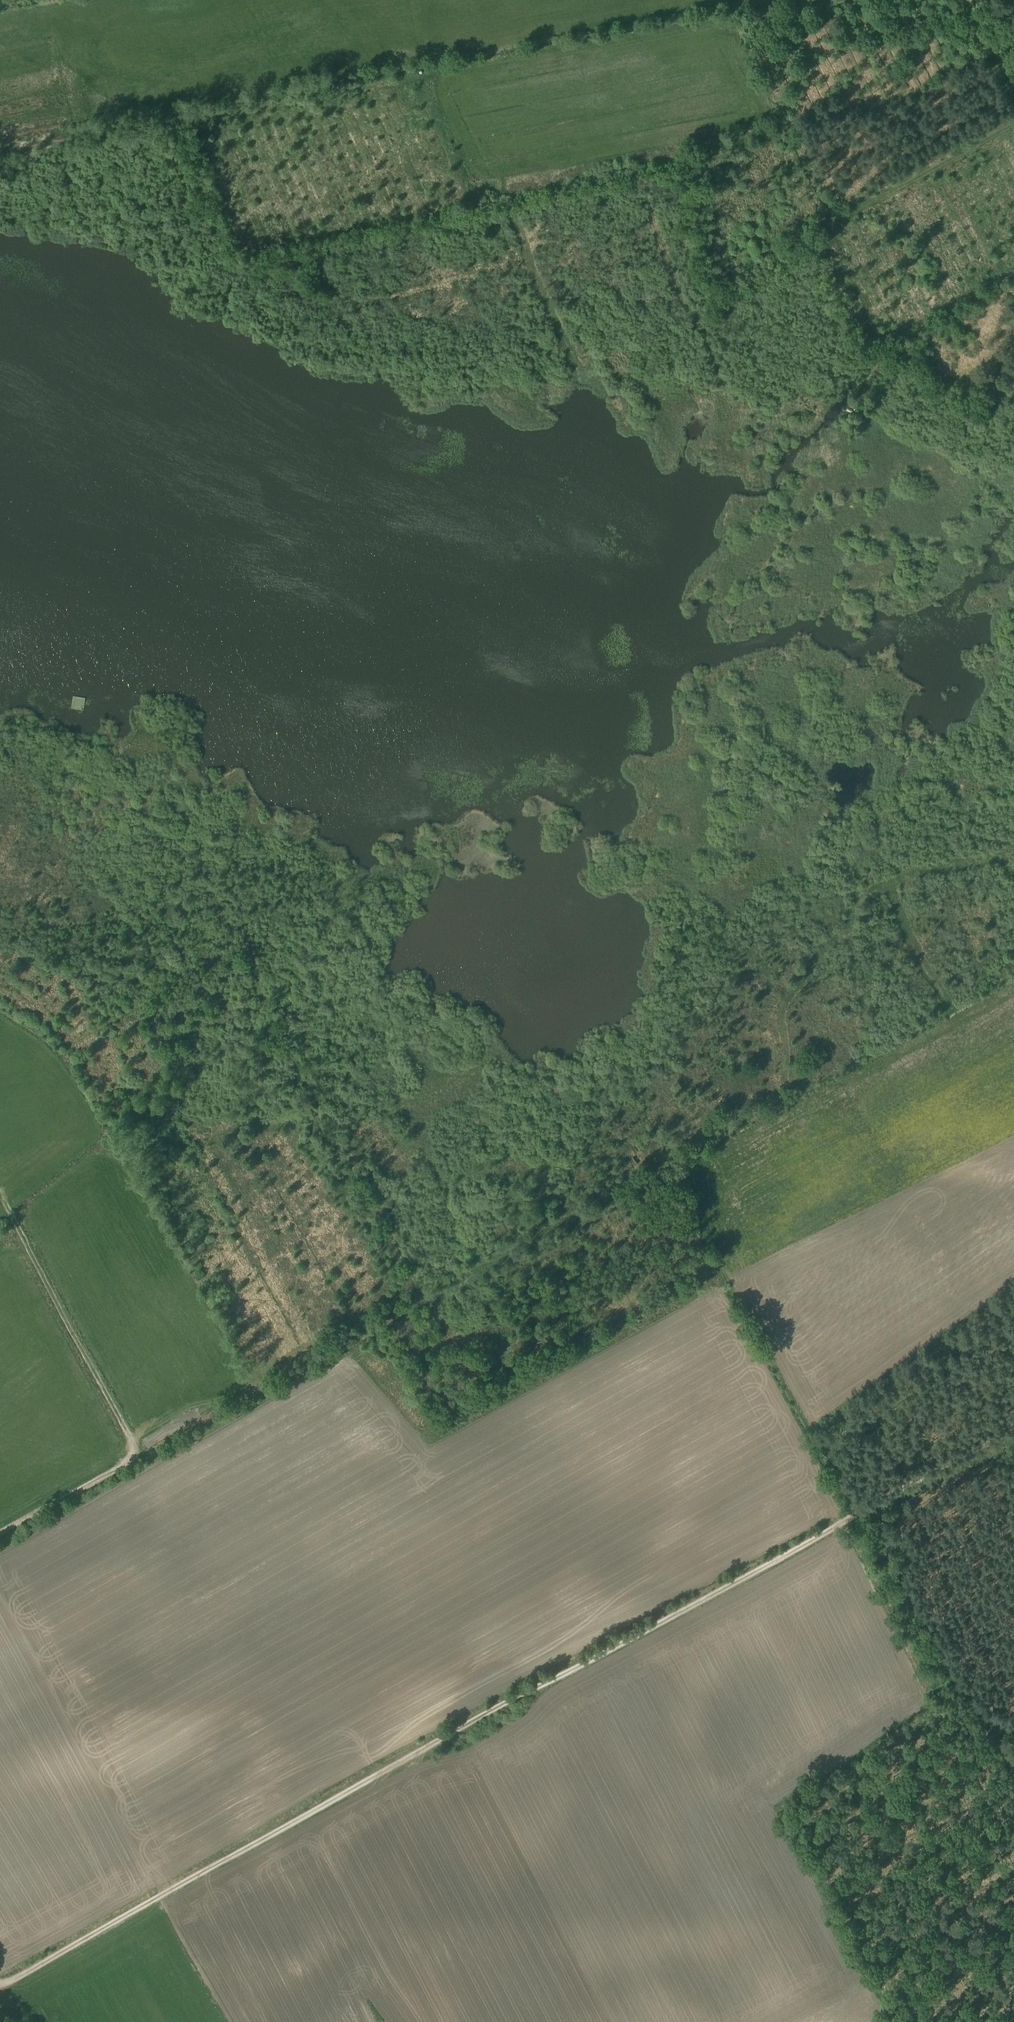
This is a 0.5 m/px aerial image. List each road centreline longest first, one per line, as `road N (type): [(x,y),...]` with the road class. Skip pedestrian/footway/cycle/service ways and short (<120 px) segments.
road 1 (track): [(1013,1424),(0,1984)]
road 2 (track): [(11,1221),(139,1456),(0,1532)]

